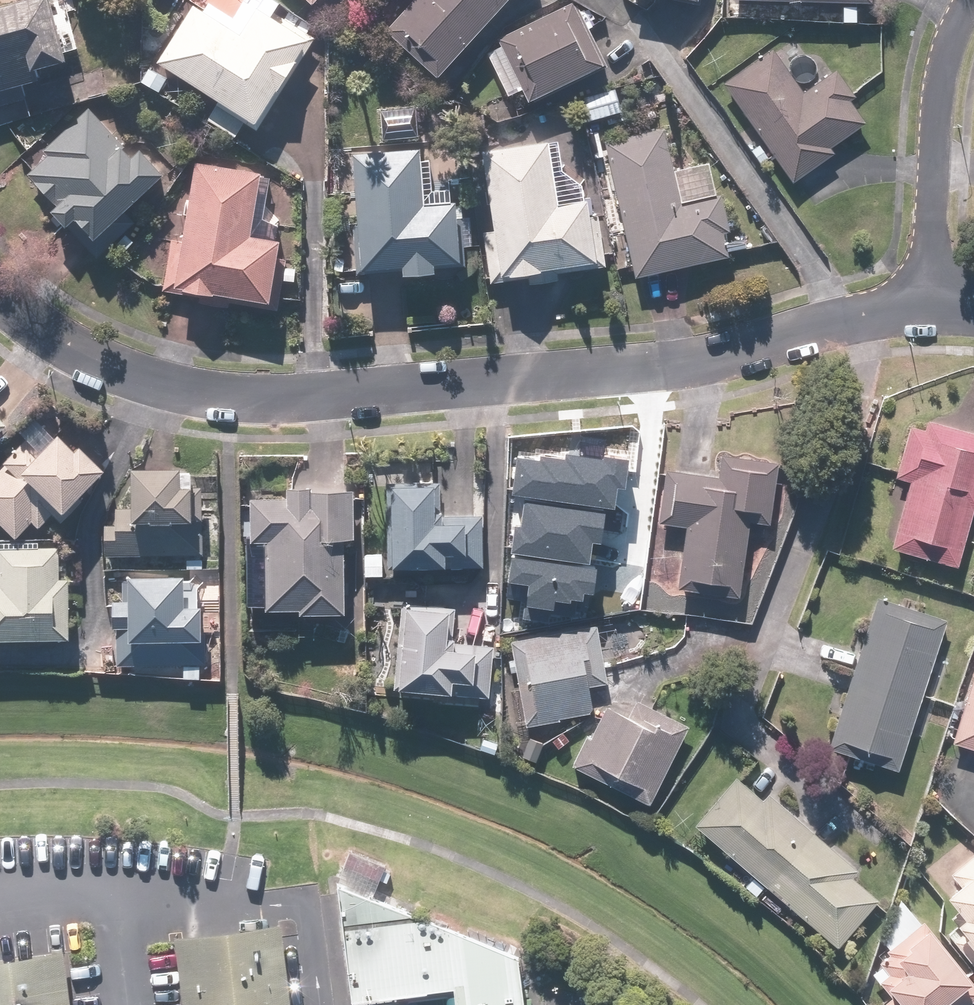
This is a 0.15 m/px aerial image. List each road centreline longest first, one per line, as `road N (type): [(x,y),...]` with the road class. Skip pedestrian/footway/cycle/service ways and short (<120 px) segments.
road 1 (residential): [(0,296),(126,378),(229,398),(688,358),(933,304)]
road 2 (residential): [(933,304),(934,147),(946,57),(971,0)]

